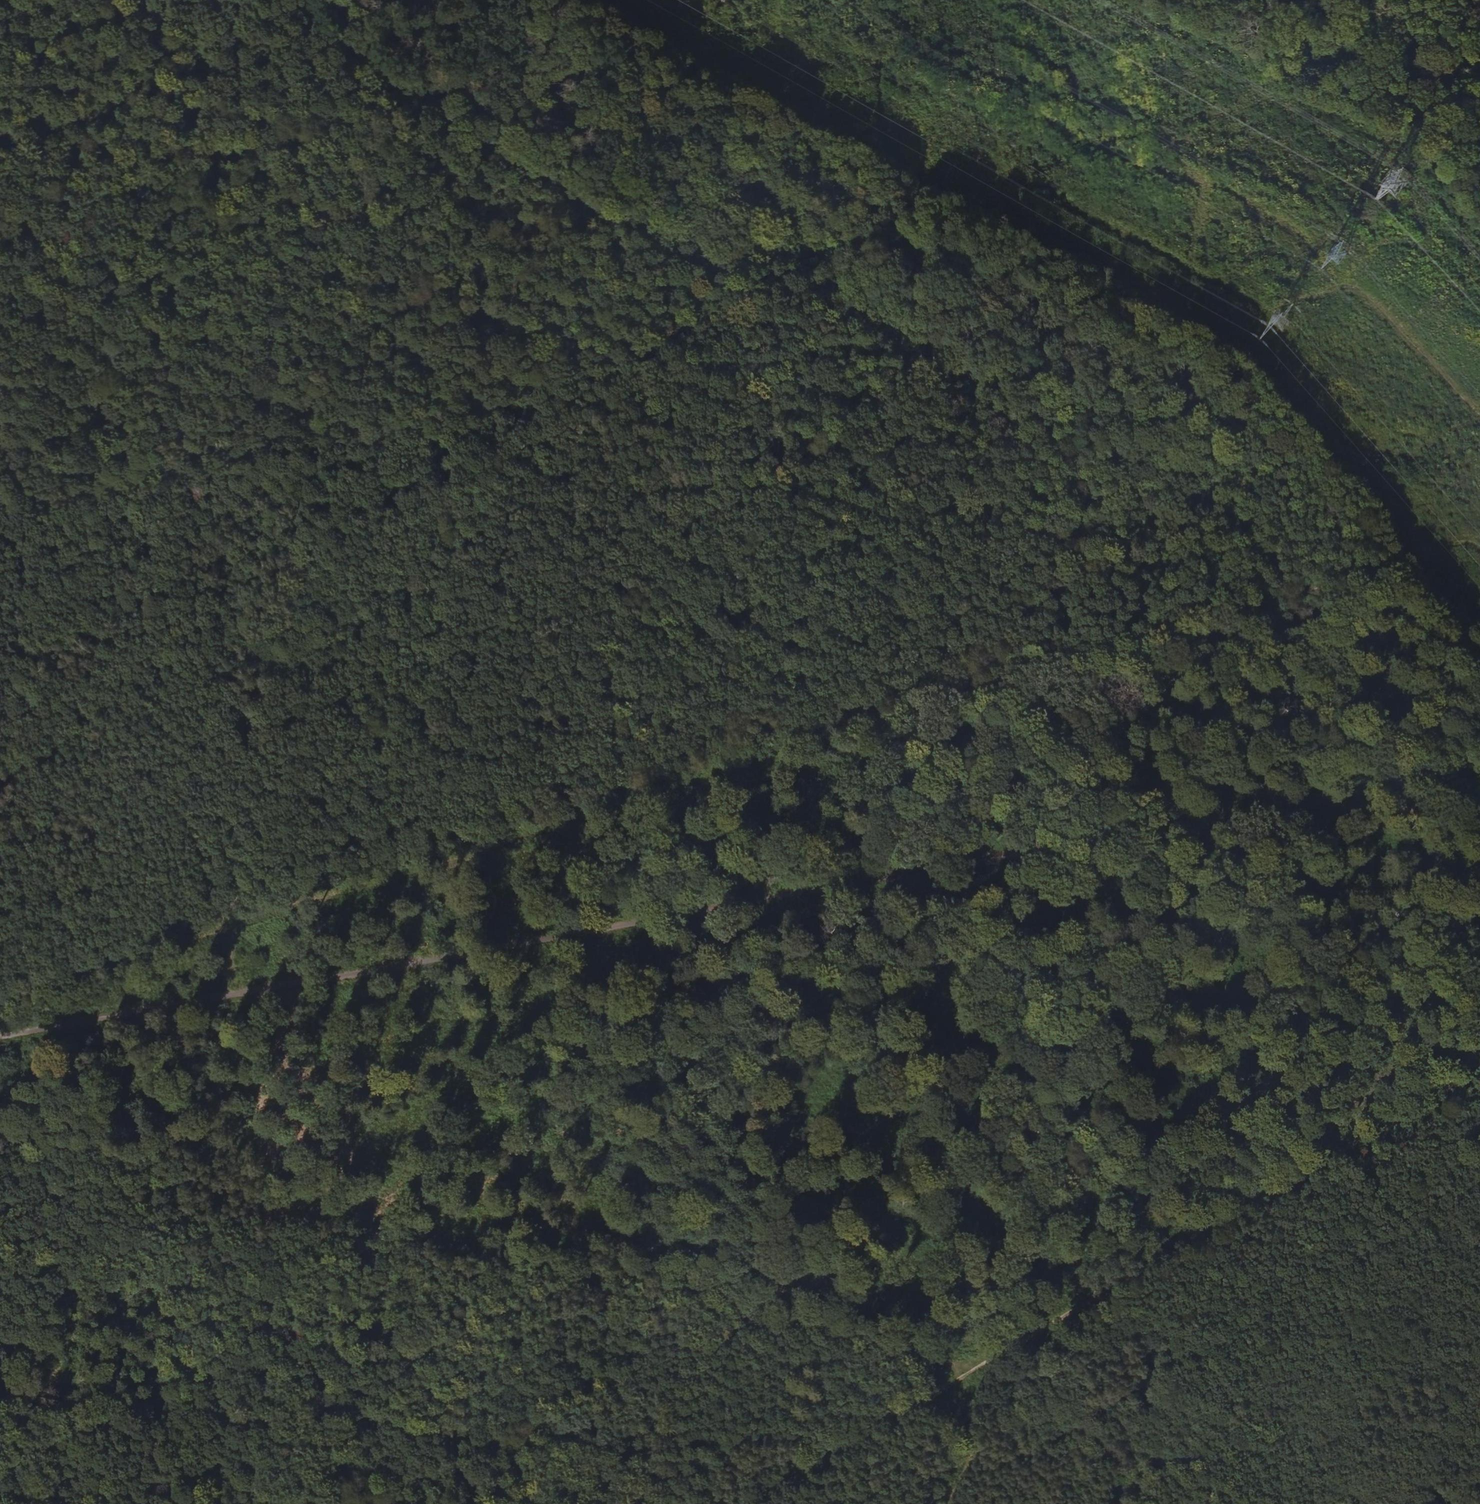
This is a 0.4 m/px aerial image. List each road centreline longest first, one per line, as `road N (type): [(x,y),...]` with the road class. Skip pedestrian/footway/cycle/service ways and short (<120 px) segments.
road 1 (track): [(0,1038),(1479,774)]
road 2 (track): [(953,1371),(1479,1065)]
road 3 (track): [(727,1503),(953,1371)]

